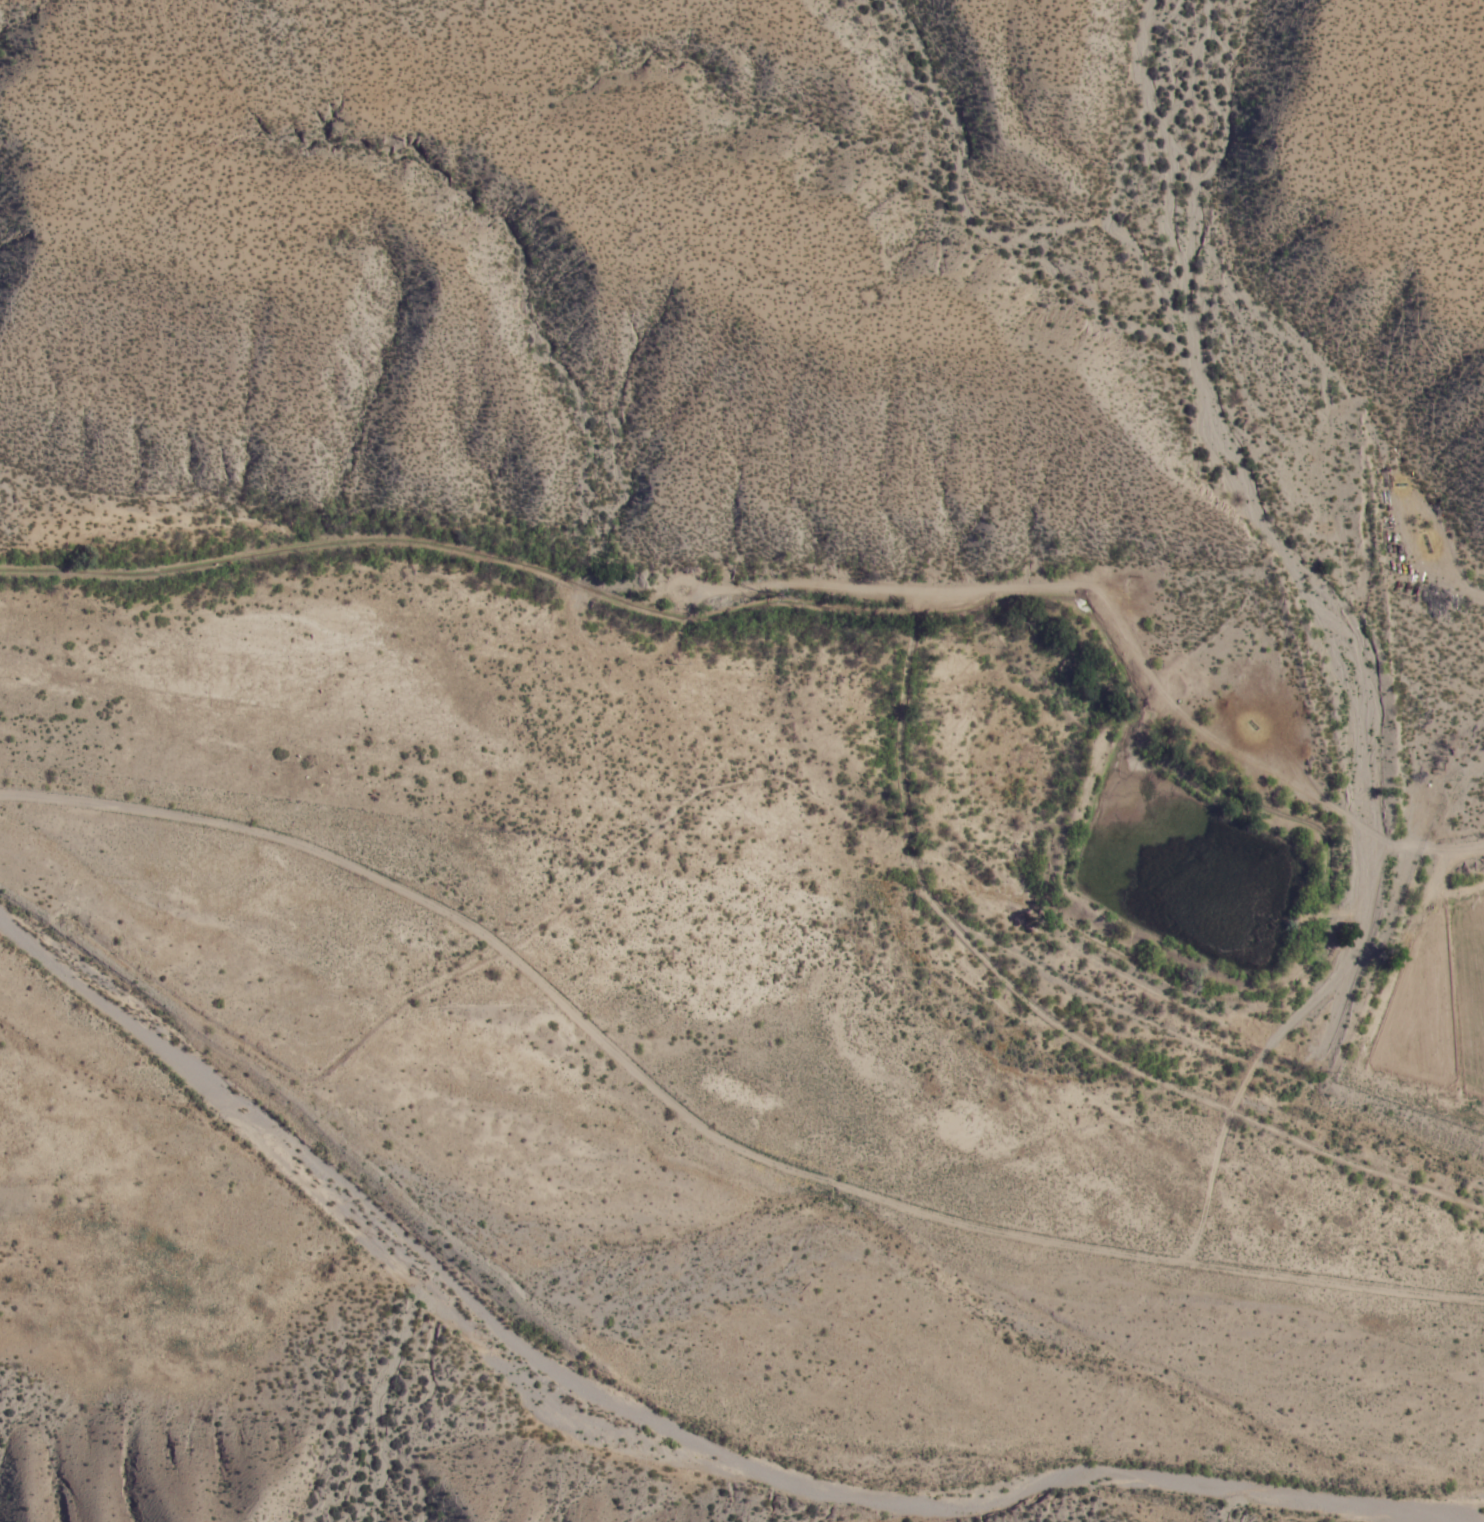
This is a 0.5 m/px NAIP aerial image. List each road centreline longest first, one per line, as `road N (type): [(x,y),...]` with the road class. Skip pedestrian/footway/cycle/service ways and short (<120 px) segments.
road 1 (residential): [(1483,1300),(1028,1239),(790,1174),(690,1124),(494,944),(406,894),(267,835),(0,791)]
road 2 (track): [(928,1216),(963,1168),(1214,1058),(1243,1030)]

